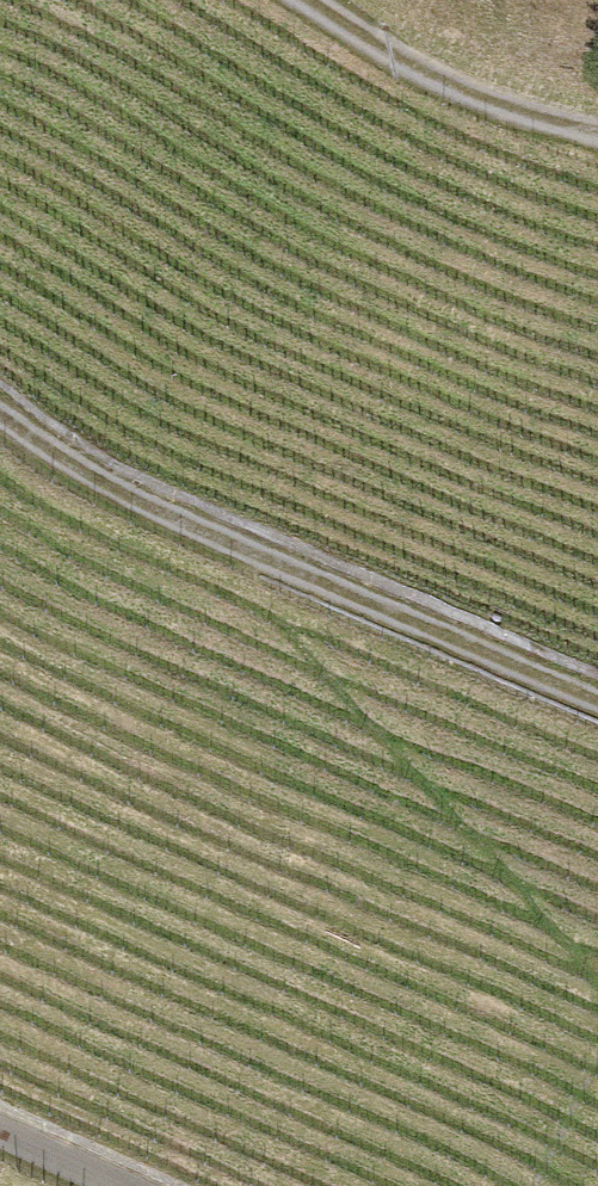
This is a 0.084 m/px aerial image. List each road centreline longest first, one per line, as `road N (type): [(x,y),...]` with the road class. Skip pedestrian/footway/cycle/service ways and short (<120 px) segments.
road 1 (track): [(0,406),(211,532),(597,698)]
road 2 (track): [(318,0),(478,88),(597,121)]
road 3 (unclassified): [(132,1185),(0,1129)]

